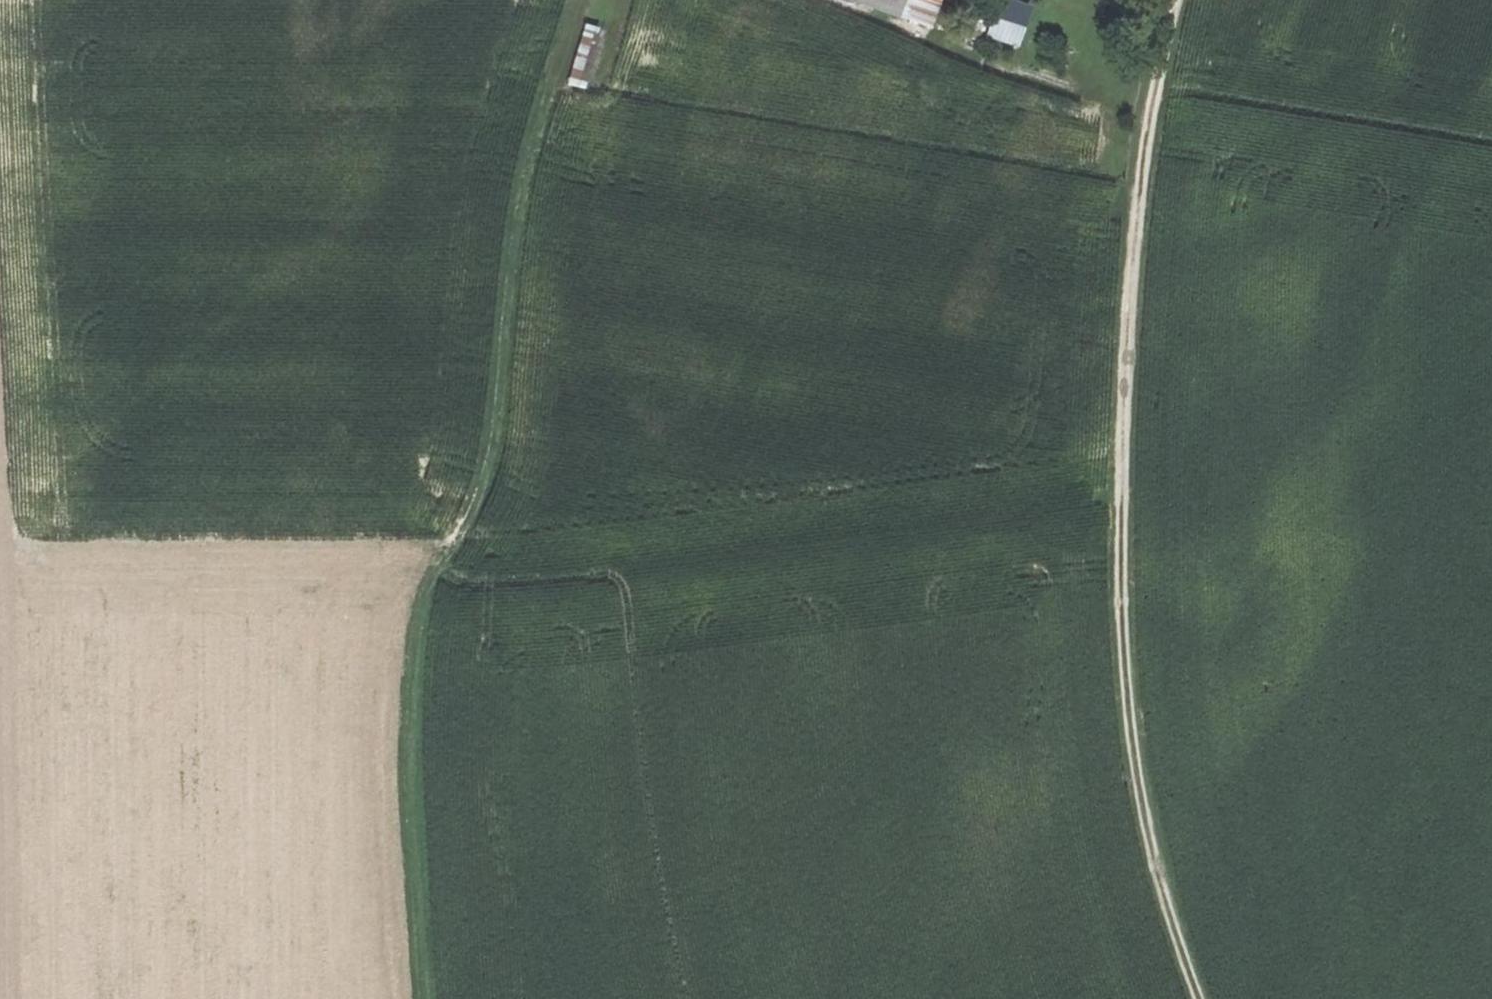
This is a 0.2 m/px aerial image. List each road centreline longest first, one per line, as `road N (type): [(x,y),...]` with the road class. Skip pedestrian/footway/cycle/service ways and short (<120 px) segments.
road 1 (track): [(427,998),(412,751),(427,583),(482,501),(501,423),(504,252),(572,0)]
road 2 (track): [(1205,998),(1155,868),(1122,641),(1132,273),(1180,0)]

